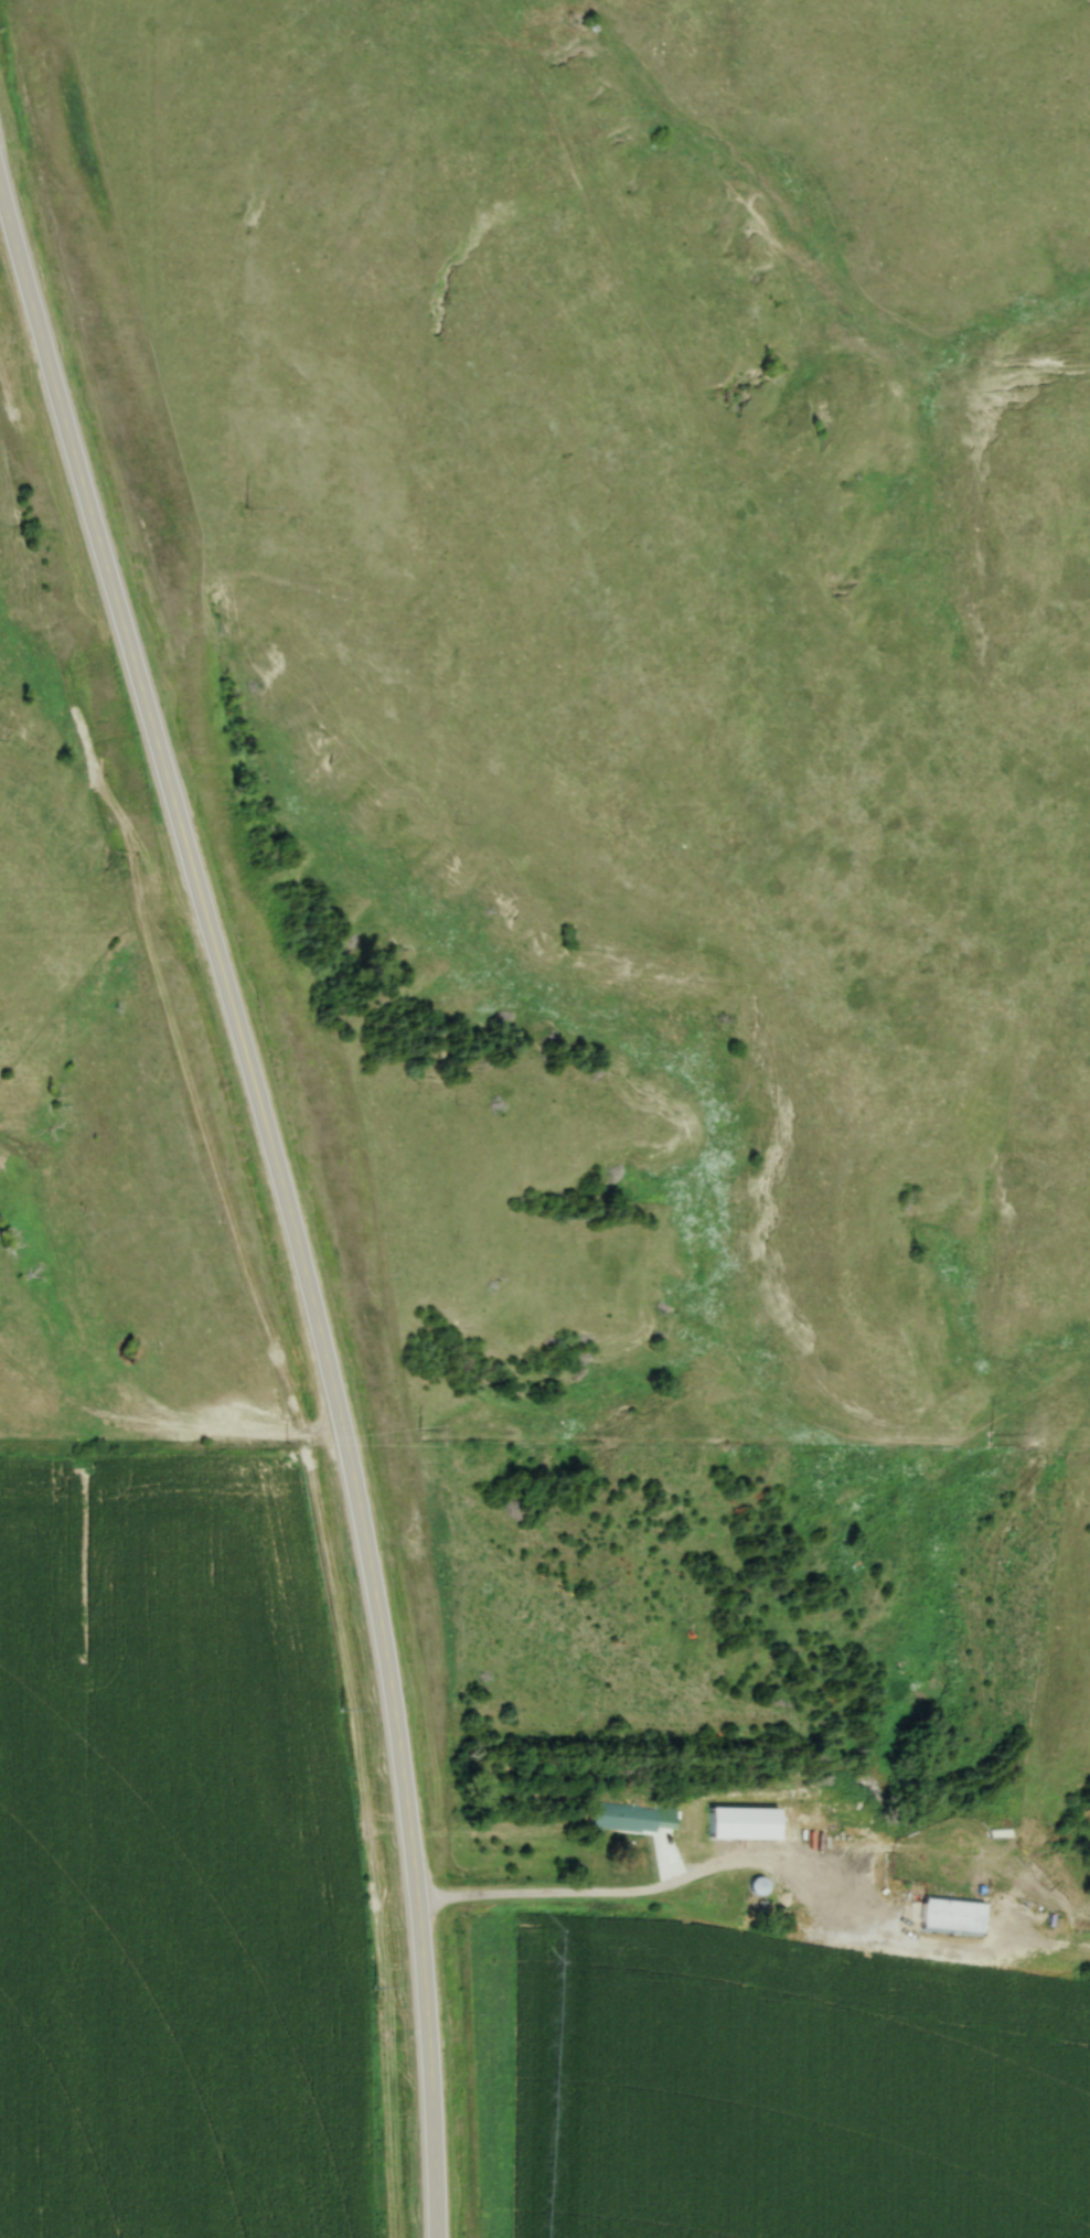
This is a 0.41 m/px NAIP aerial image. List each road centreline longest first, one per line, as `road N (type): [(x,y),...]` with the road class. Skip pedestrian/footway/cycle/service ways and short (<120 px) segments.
road 1 (primary): [(437,2237),(434,2118),(403,1785),(351,1457),(287,1192),(0,184)]

